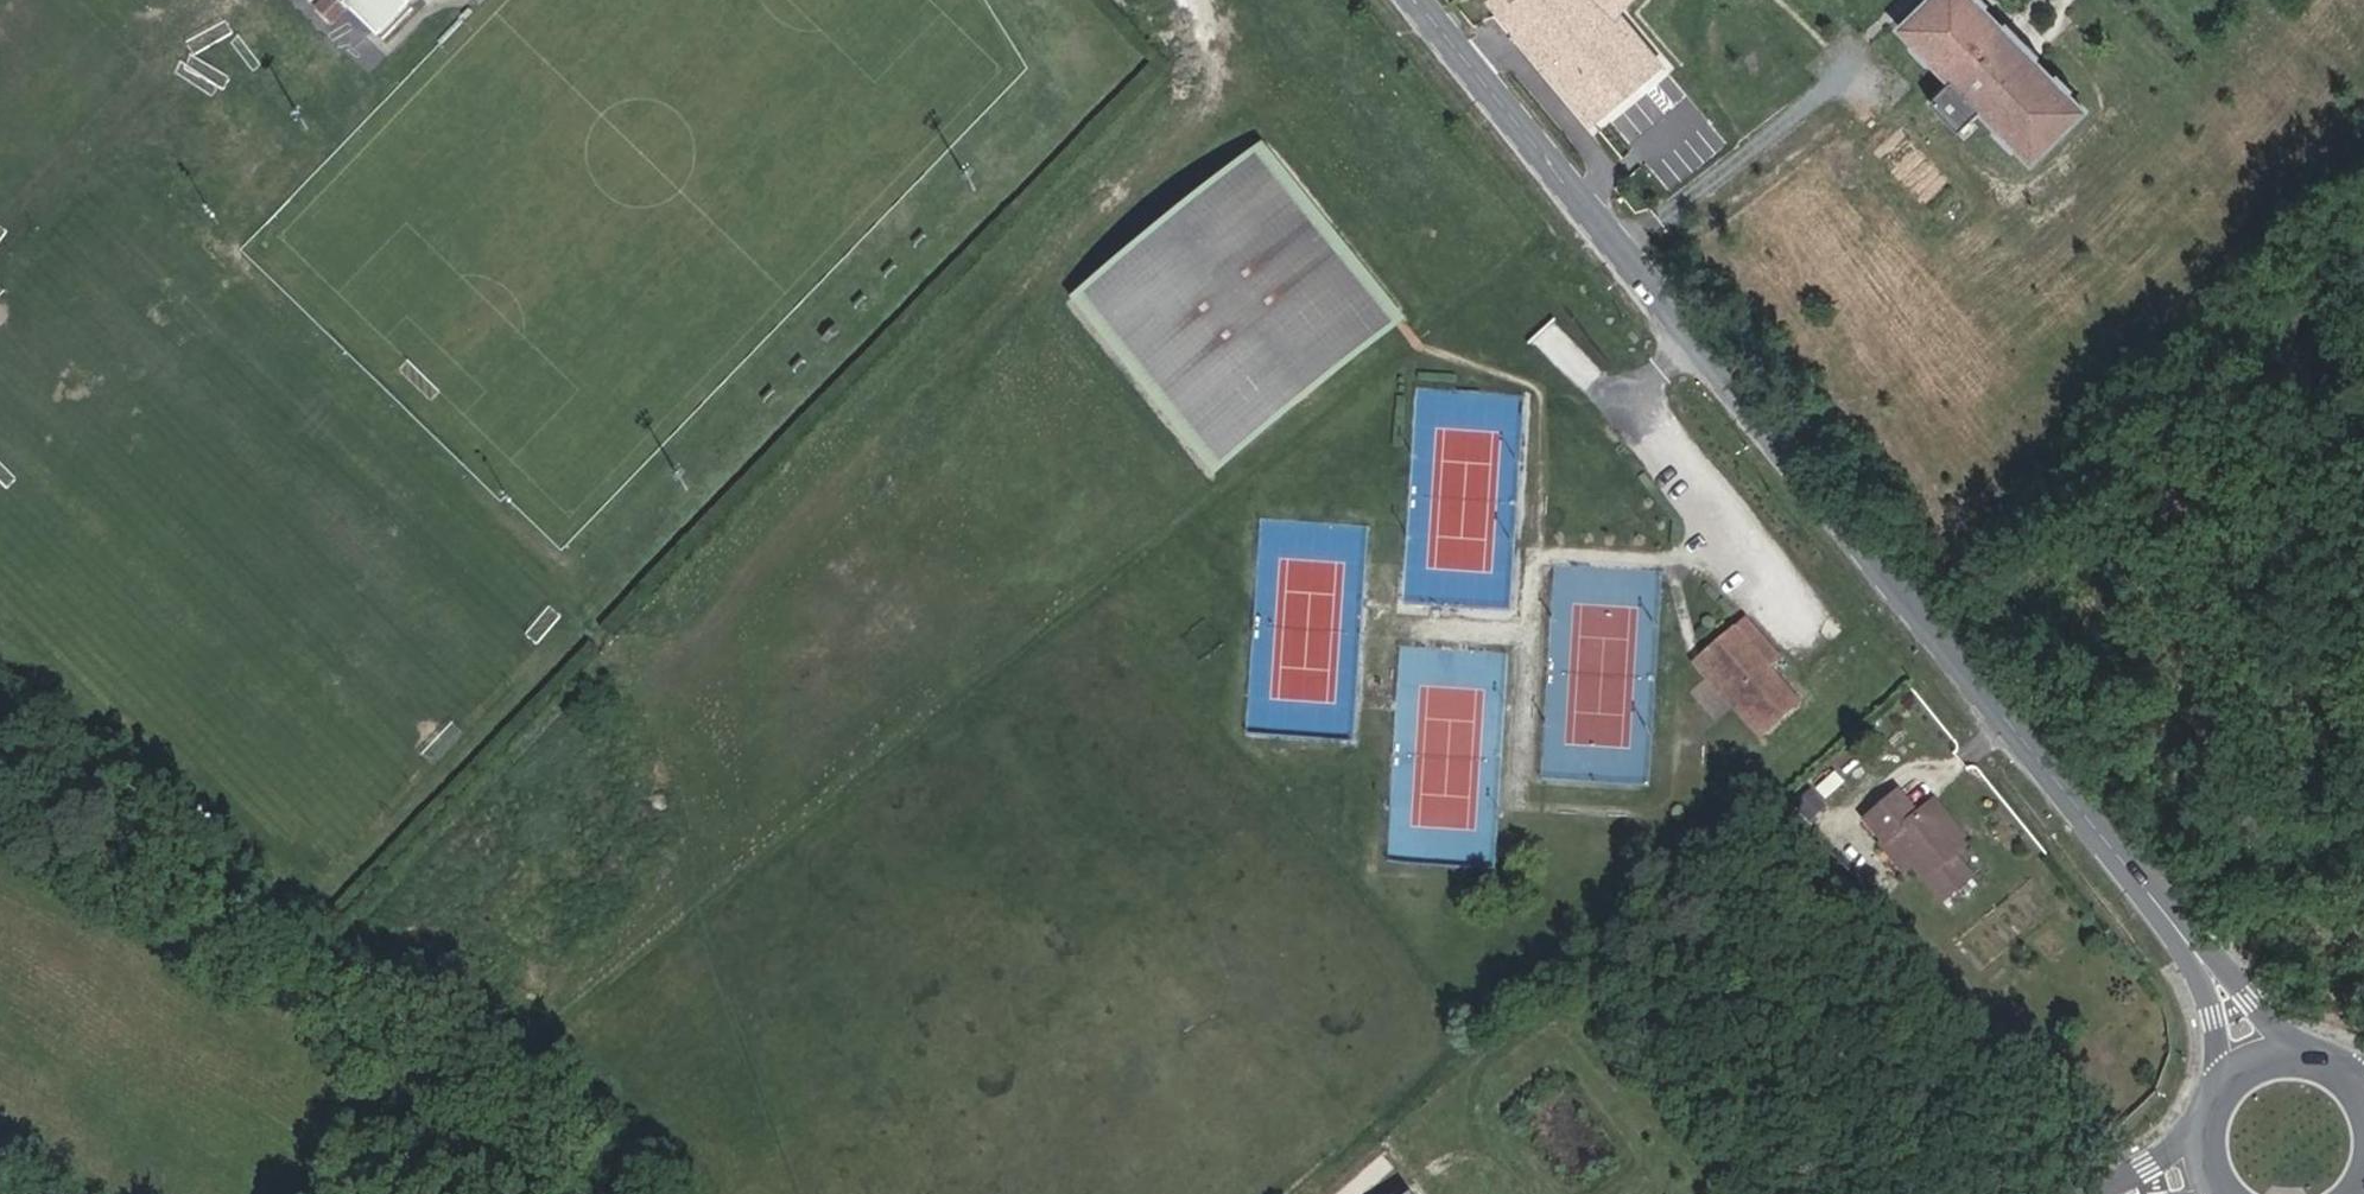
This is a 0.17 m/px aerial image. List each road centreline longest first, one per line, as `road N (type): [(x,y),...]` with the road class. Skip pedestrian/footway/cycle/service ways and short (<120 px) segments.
road 1 (tertiary): [(1415,0),(2195,935),(2232,993),(2253,1048)]
road 2 (tertiary): [(2363,1081),(2333,1050),(2307,1041),(2253,1048)]
road 3 (tertiary): [(2253,1048),(2232,1062),(2207,1104),(2209,1153)]
road 4 (unclassified): [(2209,1153),(2093,1193)]

